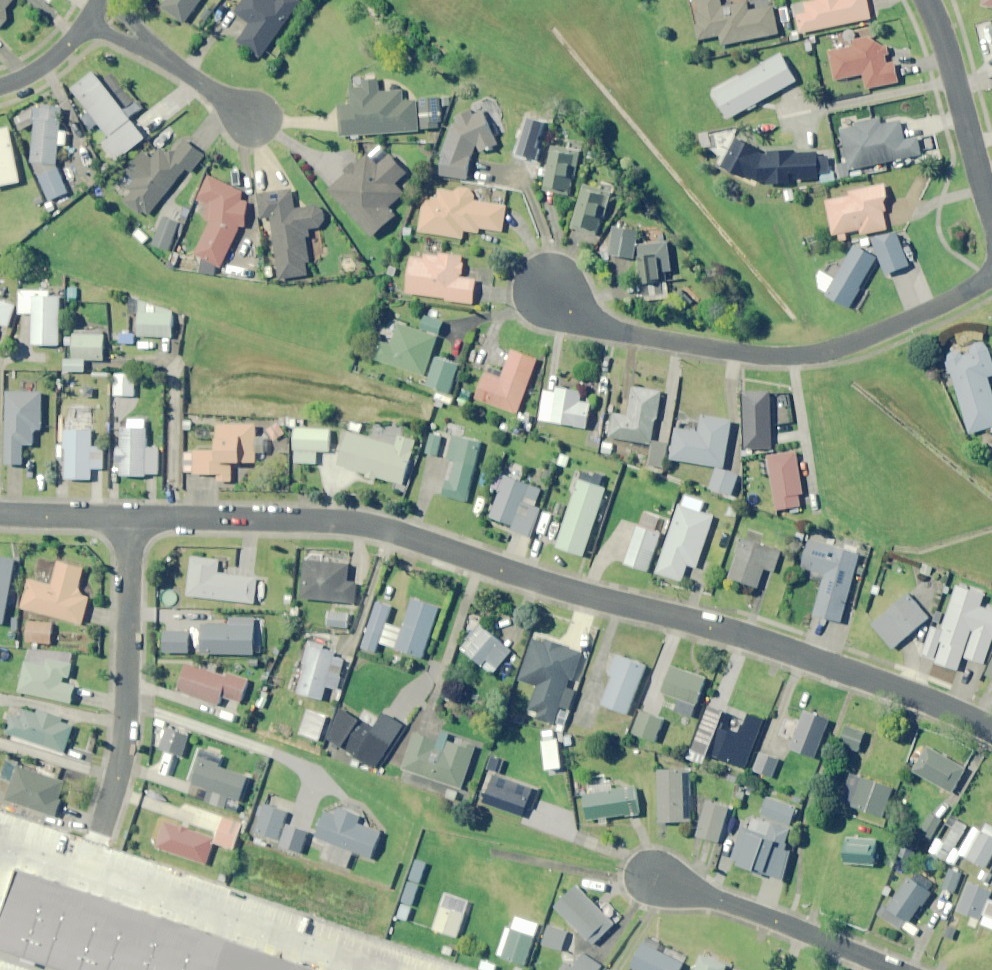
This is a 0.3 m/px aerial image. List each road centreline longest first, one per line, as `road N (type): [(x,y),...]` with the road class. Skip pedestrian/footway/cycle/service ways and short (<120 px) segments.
road 1 (residential): [(127,519),(315,519),(399,531),(577,595),(790,649),(991,729)]
road 2 (residential): [(552,295),(599,325),(774,355),(866,335),(991,275)]
road 3 (residential): [(95,822),(119,753),(127,519)]
road 4 (residential): [(652,871),(899,969)]
road 5 (residential): [(991,215),(927,0)]
road 6 (residential): [(255,118),(96,14)]
road 7 (residential): [(0,514),(127,519)]

